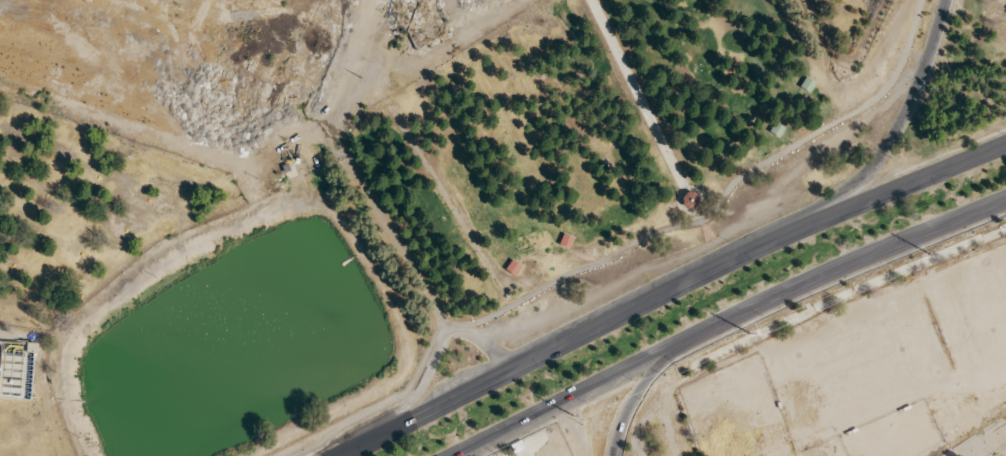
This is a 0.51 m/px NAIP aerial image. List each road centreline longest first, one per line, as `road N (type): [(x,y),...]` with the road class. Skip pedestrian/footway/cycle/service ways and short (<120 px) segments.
road 1 (trunk): [(1005,143),(856,205),(338,455)]
road 2 (trunk): [(451,455),(776,296),(1005,198)]

